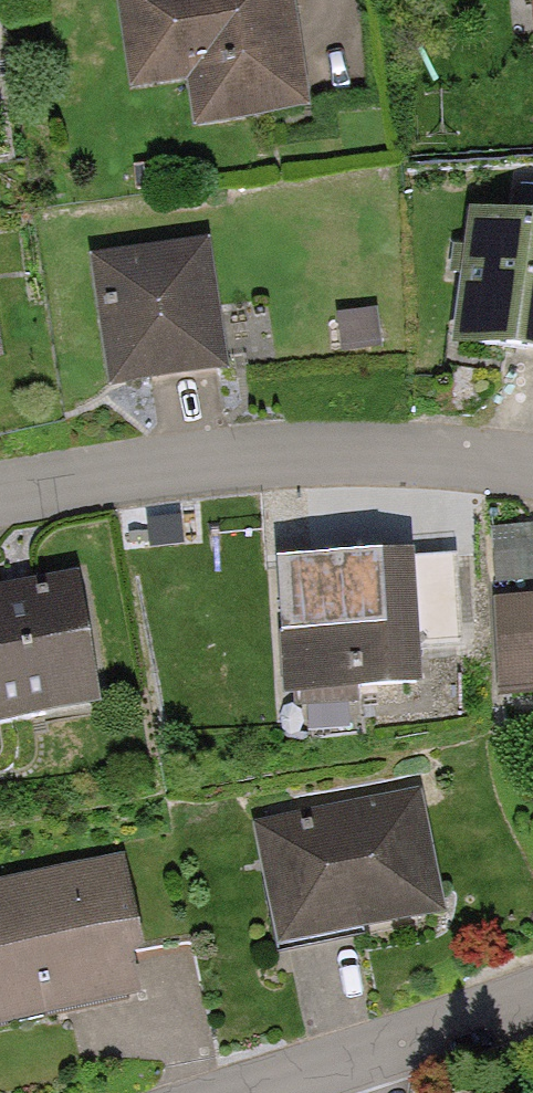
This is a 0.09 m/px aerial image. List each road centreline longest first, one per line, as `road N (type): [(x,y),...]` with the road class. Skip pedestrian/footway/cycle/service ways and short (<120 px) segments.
road 1 (residential): [(0,497),(259,457),(398,450),(532,465)]
road 2 (residential): [(532,998),(242,1092)]

